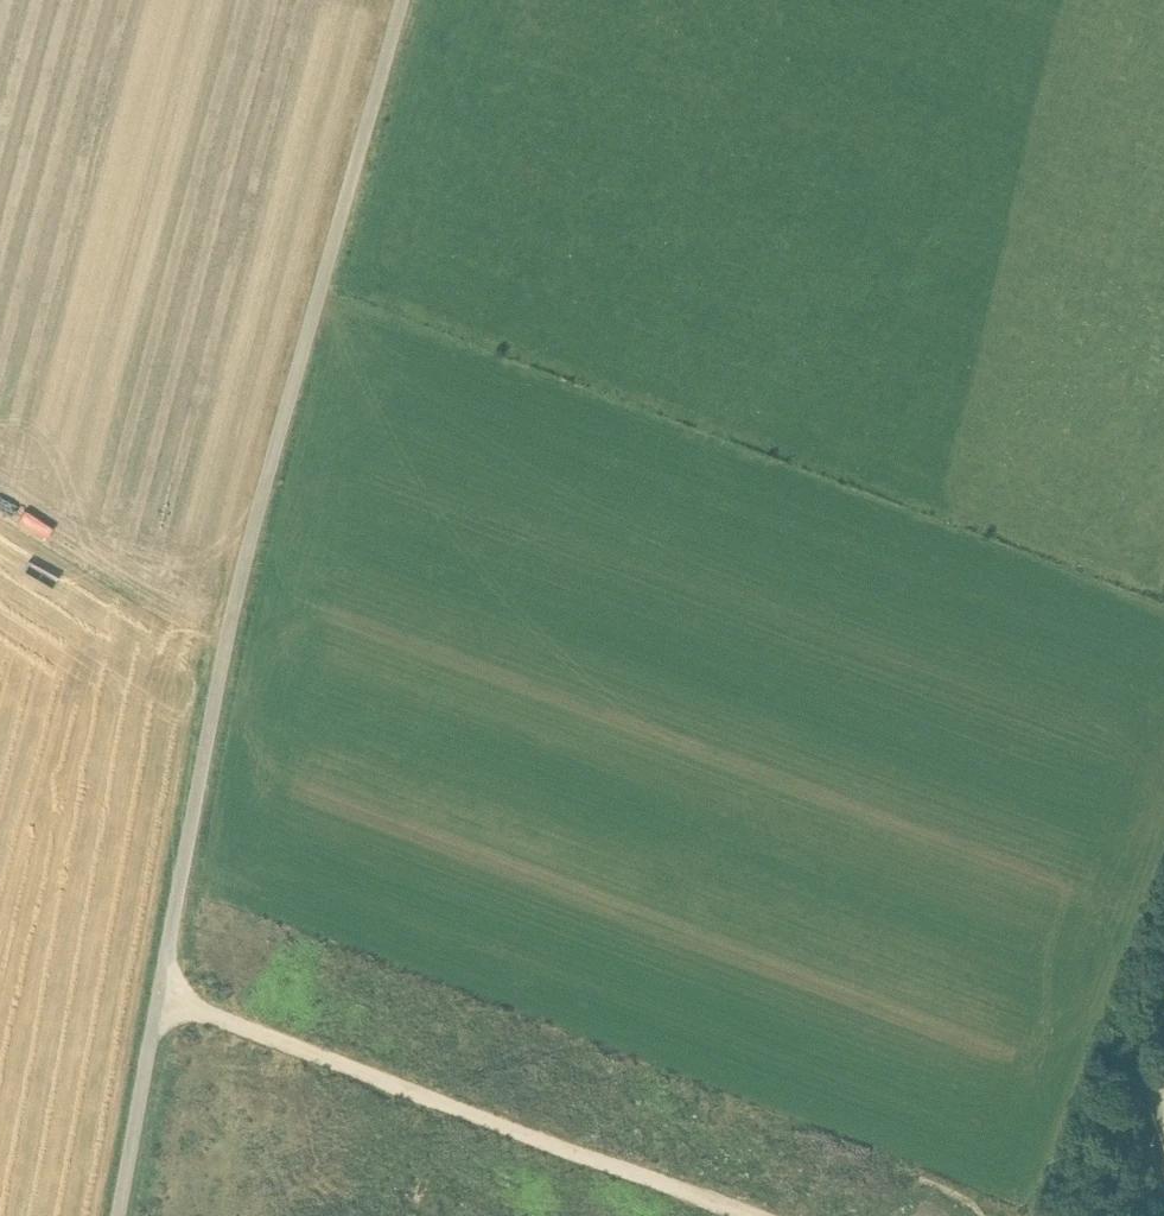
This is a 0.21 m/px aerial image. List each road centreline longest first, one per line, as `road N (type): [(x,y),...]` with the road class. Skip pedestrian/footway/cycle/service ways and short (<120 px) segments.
road 1 (unclassified): [(137,1158),(178,896),(248,550),(407,0)]
road 2 (residential): [(137,1158),(217,1170),(358,1061),(487,1077),(630,1162)]
road 3 (residential): [(630,1162),(745,1215)]

